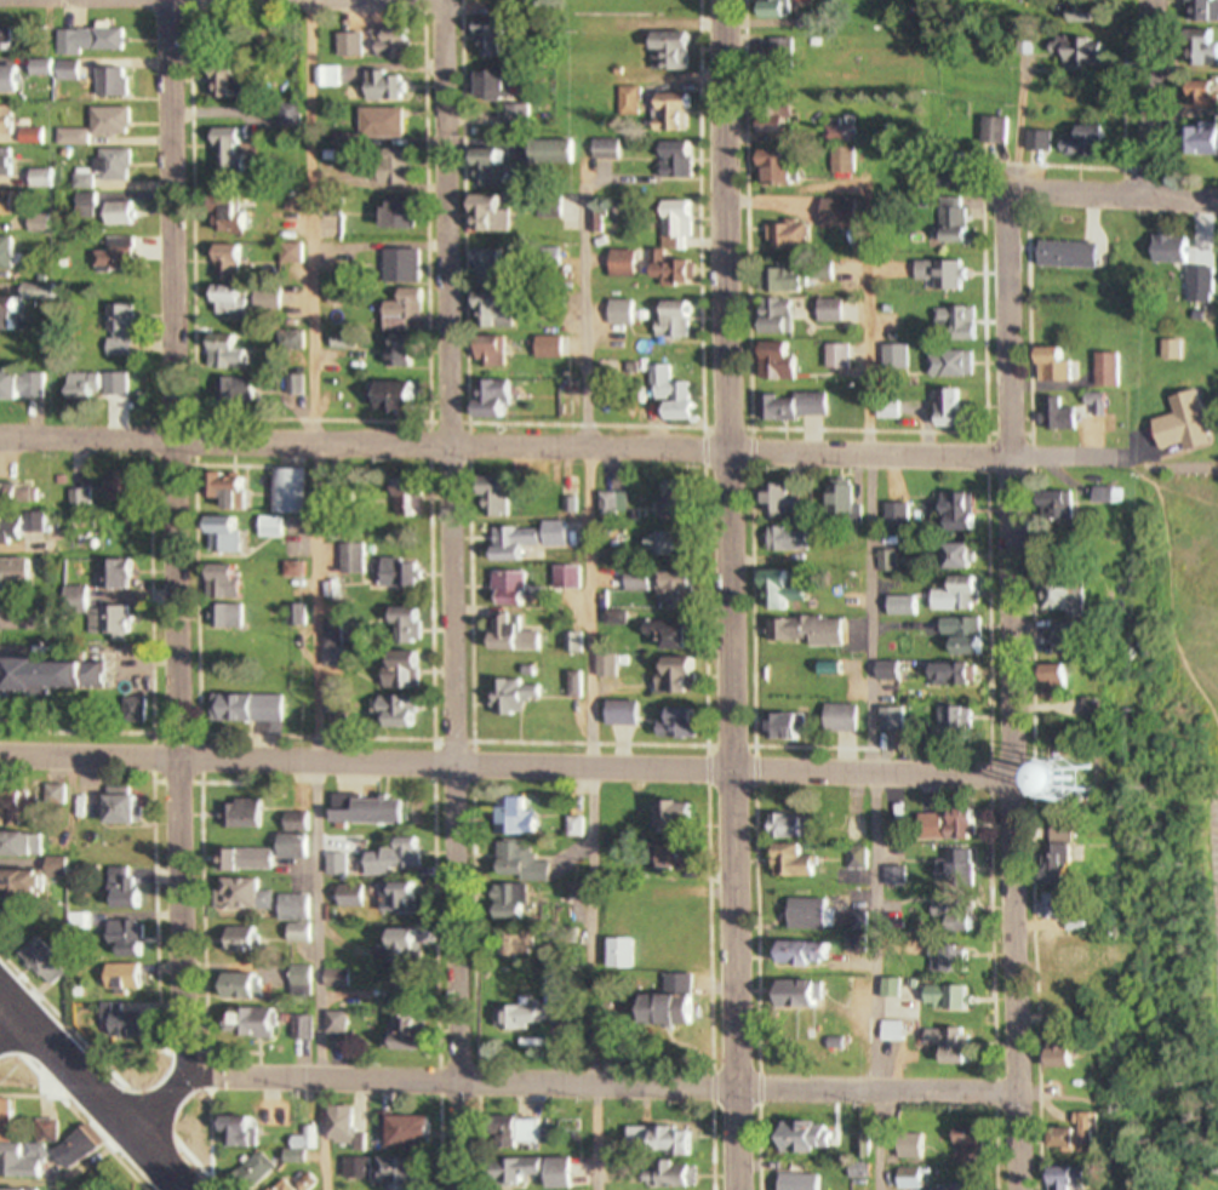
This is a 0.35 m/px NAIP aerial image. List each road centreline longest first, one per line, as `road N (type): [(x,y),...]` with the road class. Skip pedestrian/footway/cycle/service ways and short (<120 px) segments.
road 1 (residential): [(460,1189),(444,0)]
road 2 (residential): [(738,1189),(724,0)]
road 3 (residential): [(185,1183),(178,759),(187,434),(177,0)]
road 4 (residential): [(1161,1094),(0,1073)]
road 5 (residential): [(1134,452),(726,451),(0,432)]
road 6 (residential): [(1022,774),(0,753)]
road 7 (residential): [(1025,1189),(1016,199)]
road 8 (primary): [(191,1189),(0,991)]
road 9 (residential): [(1016,199),(1033,189),(1217,195)]
road 10 (residential): [(1151,193),(1156,0)]

